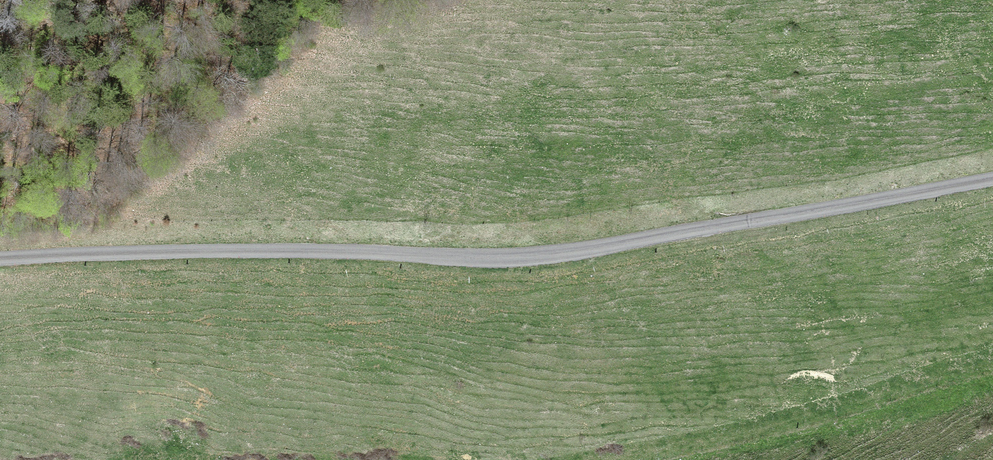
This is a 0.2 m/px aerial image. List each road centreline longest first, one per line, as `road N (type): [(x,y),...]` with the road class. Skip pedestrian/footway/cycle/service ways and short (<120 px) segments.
road 1 (unclassified): [(0,261),(240,251),(500,258),(992,179)]
road 2 (track): [(609,459),(822,414),(992,366)]

